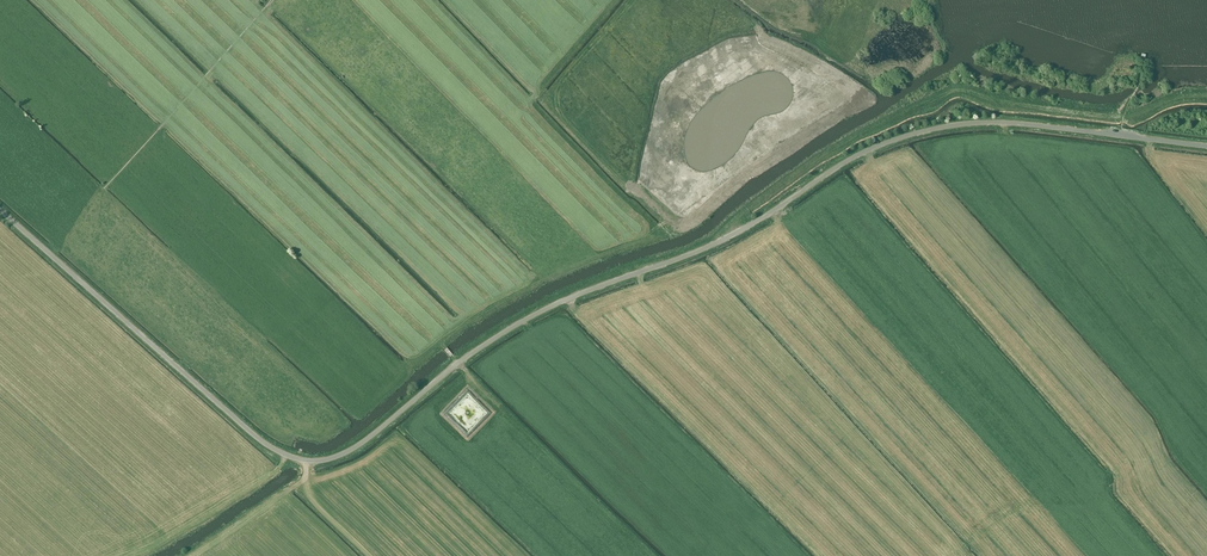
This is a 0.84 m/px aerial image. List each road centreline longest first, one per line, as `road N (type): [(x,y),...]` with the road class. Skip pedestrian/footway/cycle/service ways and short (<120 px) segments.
road 1 (unclassified): [(0,209),(262,442),(317,461),(363,442),(455,365),(531,316),(719,242),(849,159),(899,138),(998,122),(1206,146)]

